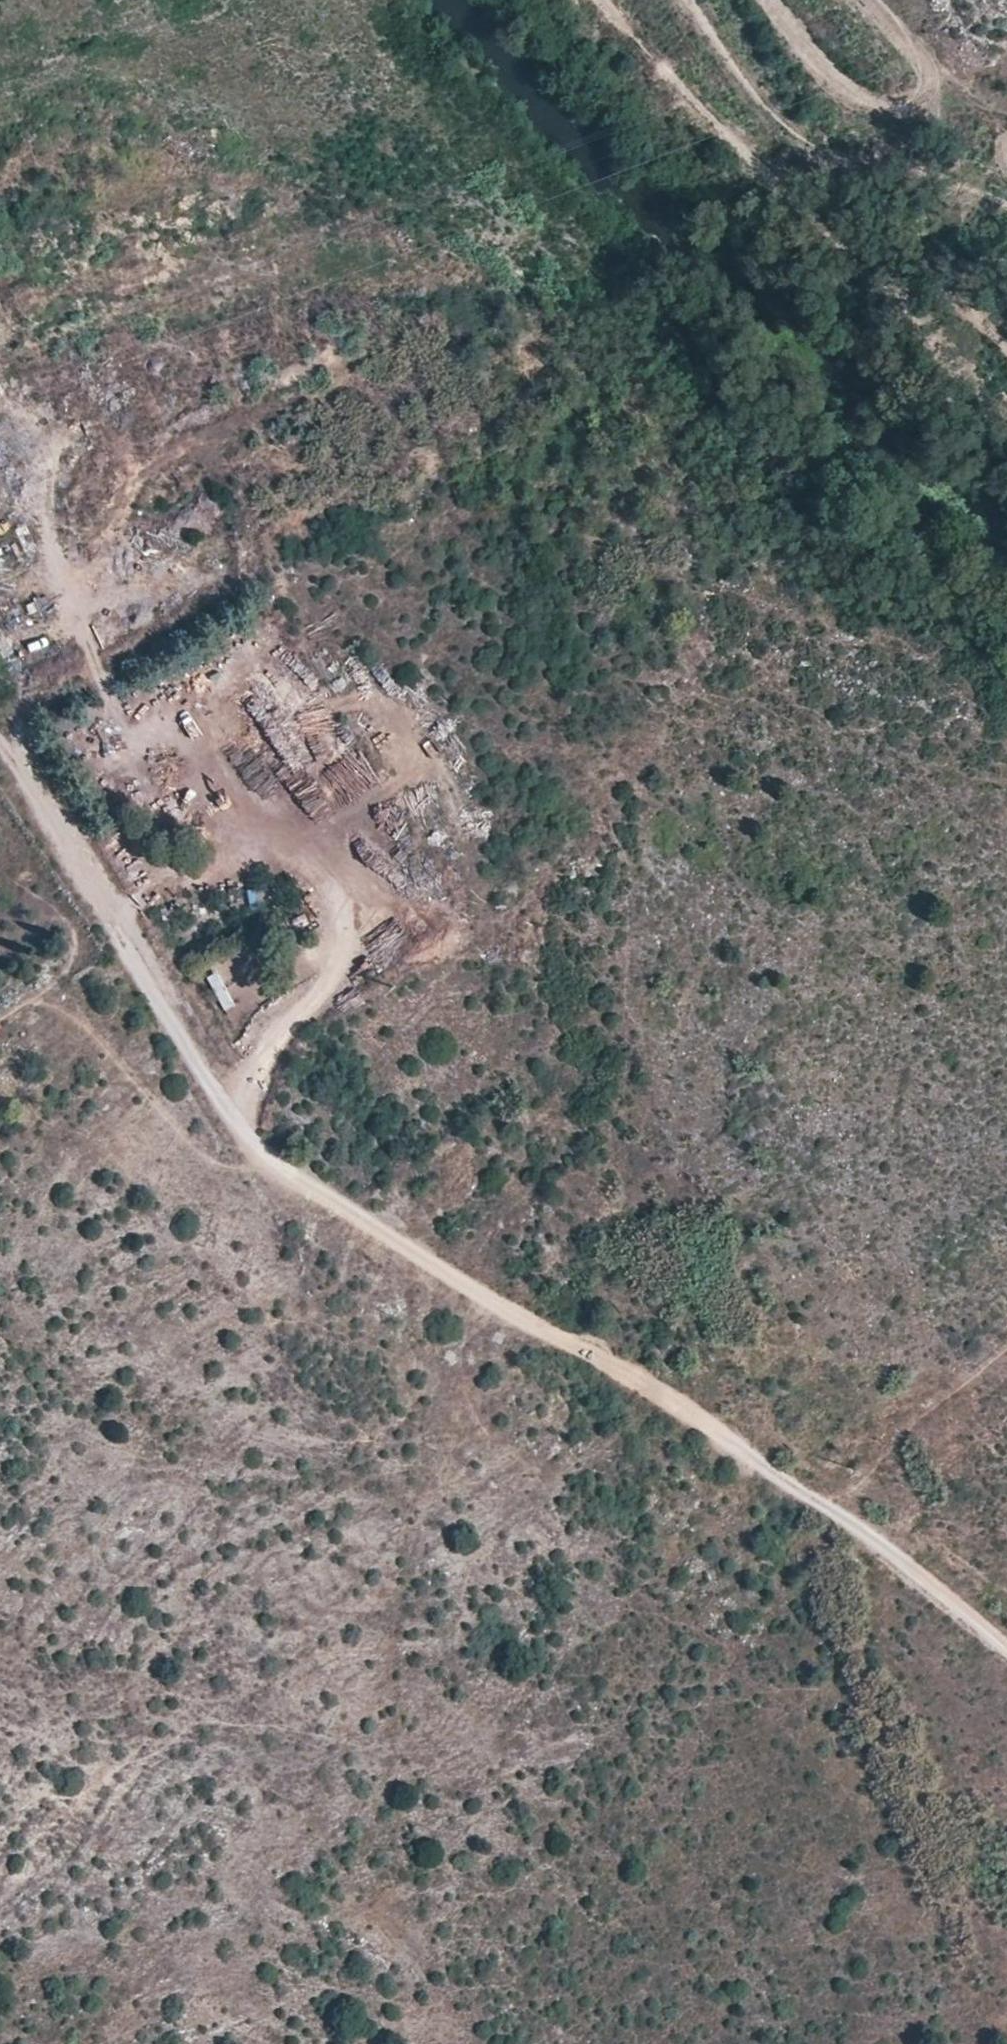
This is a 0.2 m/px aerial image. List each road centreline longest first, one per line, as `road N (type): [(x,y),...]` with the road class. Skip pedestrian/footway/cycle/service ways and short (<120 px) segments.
road 1 (track): [(815,1498),(765,1457),(313,1186),(254,1135),(212,1086),(159,990),(0,755)]
road 2 (track): [(1006,1654),(815,1498)]
road 3 (track): [(1006,125),(914,60),(860,0)]

